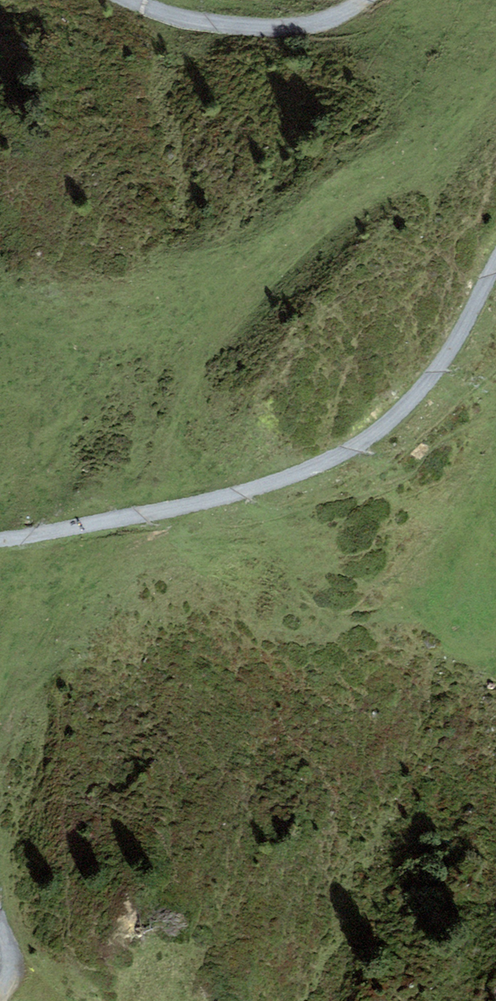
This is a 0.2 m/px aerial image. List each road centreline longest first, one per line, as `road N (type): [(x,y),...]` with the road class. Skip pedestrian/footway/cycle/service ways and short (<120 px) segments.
road 1 (track): [(495,213),(465,251),(353,443),(192,504),(0,527)]
road 2 (track): [(100,0),(154,32),(309,0)]

